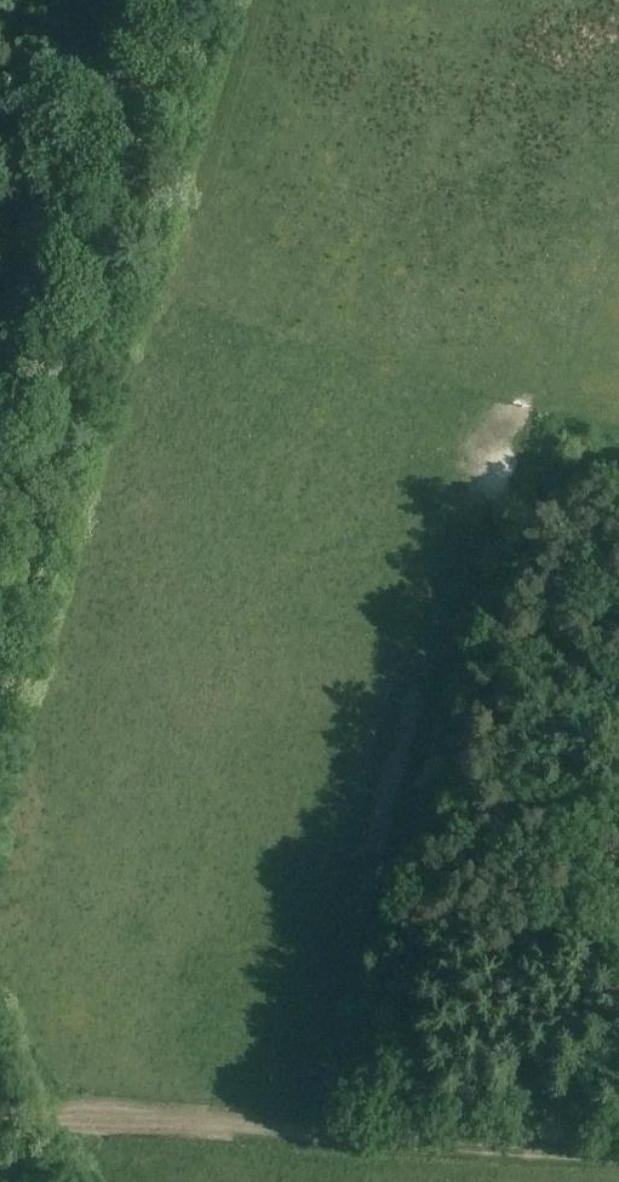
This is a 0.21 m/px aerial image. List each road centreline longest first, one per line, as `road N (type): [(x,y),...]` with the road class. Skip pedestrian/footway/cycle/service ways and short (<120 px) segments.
road 1 (track): [(618,1138),(0,1106)]
road 2 (track): [(0,541),(163,0)]

